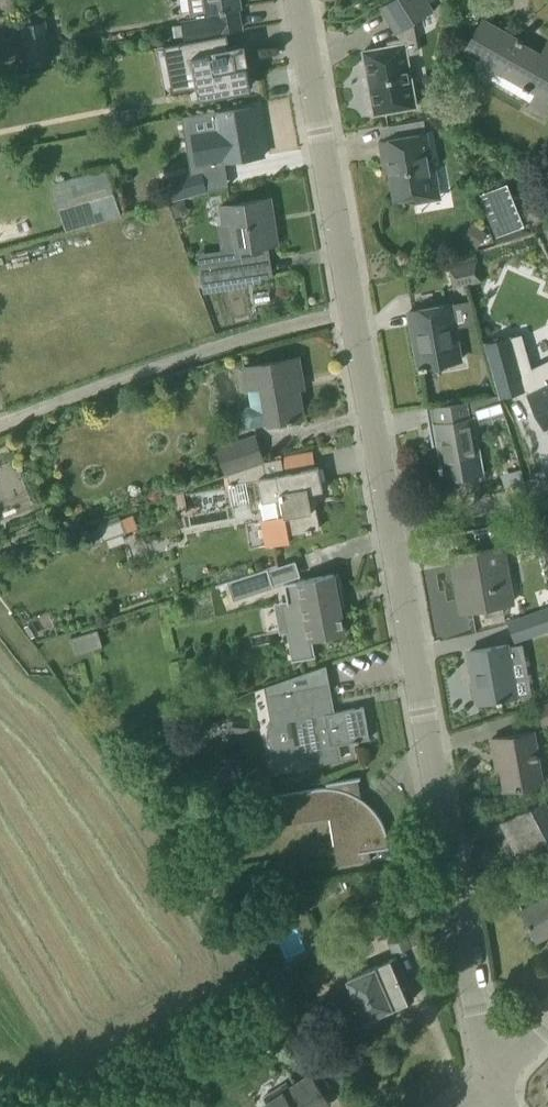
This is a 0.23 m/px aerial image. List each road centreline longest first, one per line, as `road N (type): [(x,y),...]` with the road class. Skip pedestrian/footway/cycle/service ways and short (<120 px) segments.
road 1 (residential): [(490,1081),(391,527)]
road 2 (residential): [(351,309),(150,364),(0,426)]
road 3 (residential): [(351,309),(295,0)]
road 4 (residential): [(391,527),(351,309)]
road 5 (residential): [(391,527),(527,498),(547,483)]

